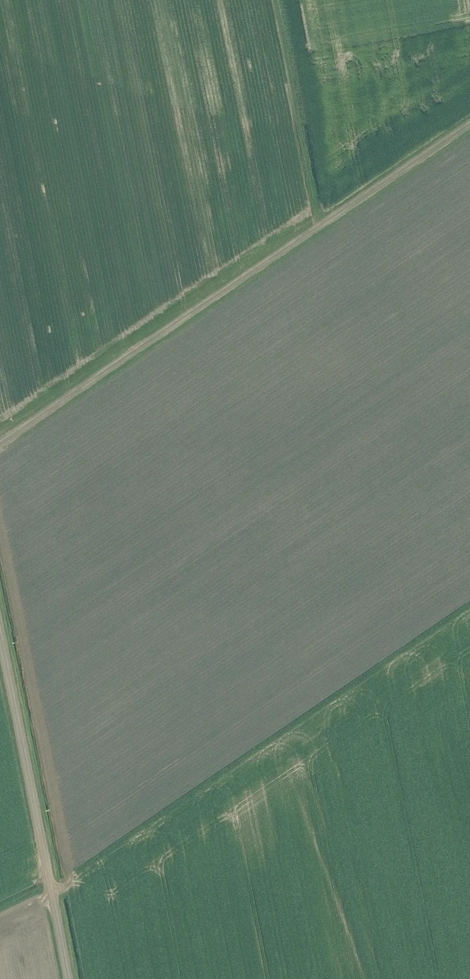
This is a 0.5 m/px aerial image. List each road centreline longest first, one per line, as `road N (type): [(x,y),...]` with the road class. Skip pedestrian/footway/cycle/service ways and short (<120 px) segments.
road 1 (track): [(0,446),(469,124)]
road 2 (track): [(70,978),(0,632)]

